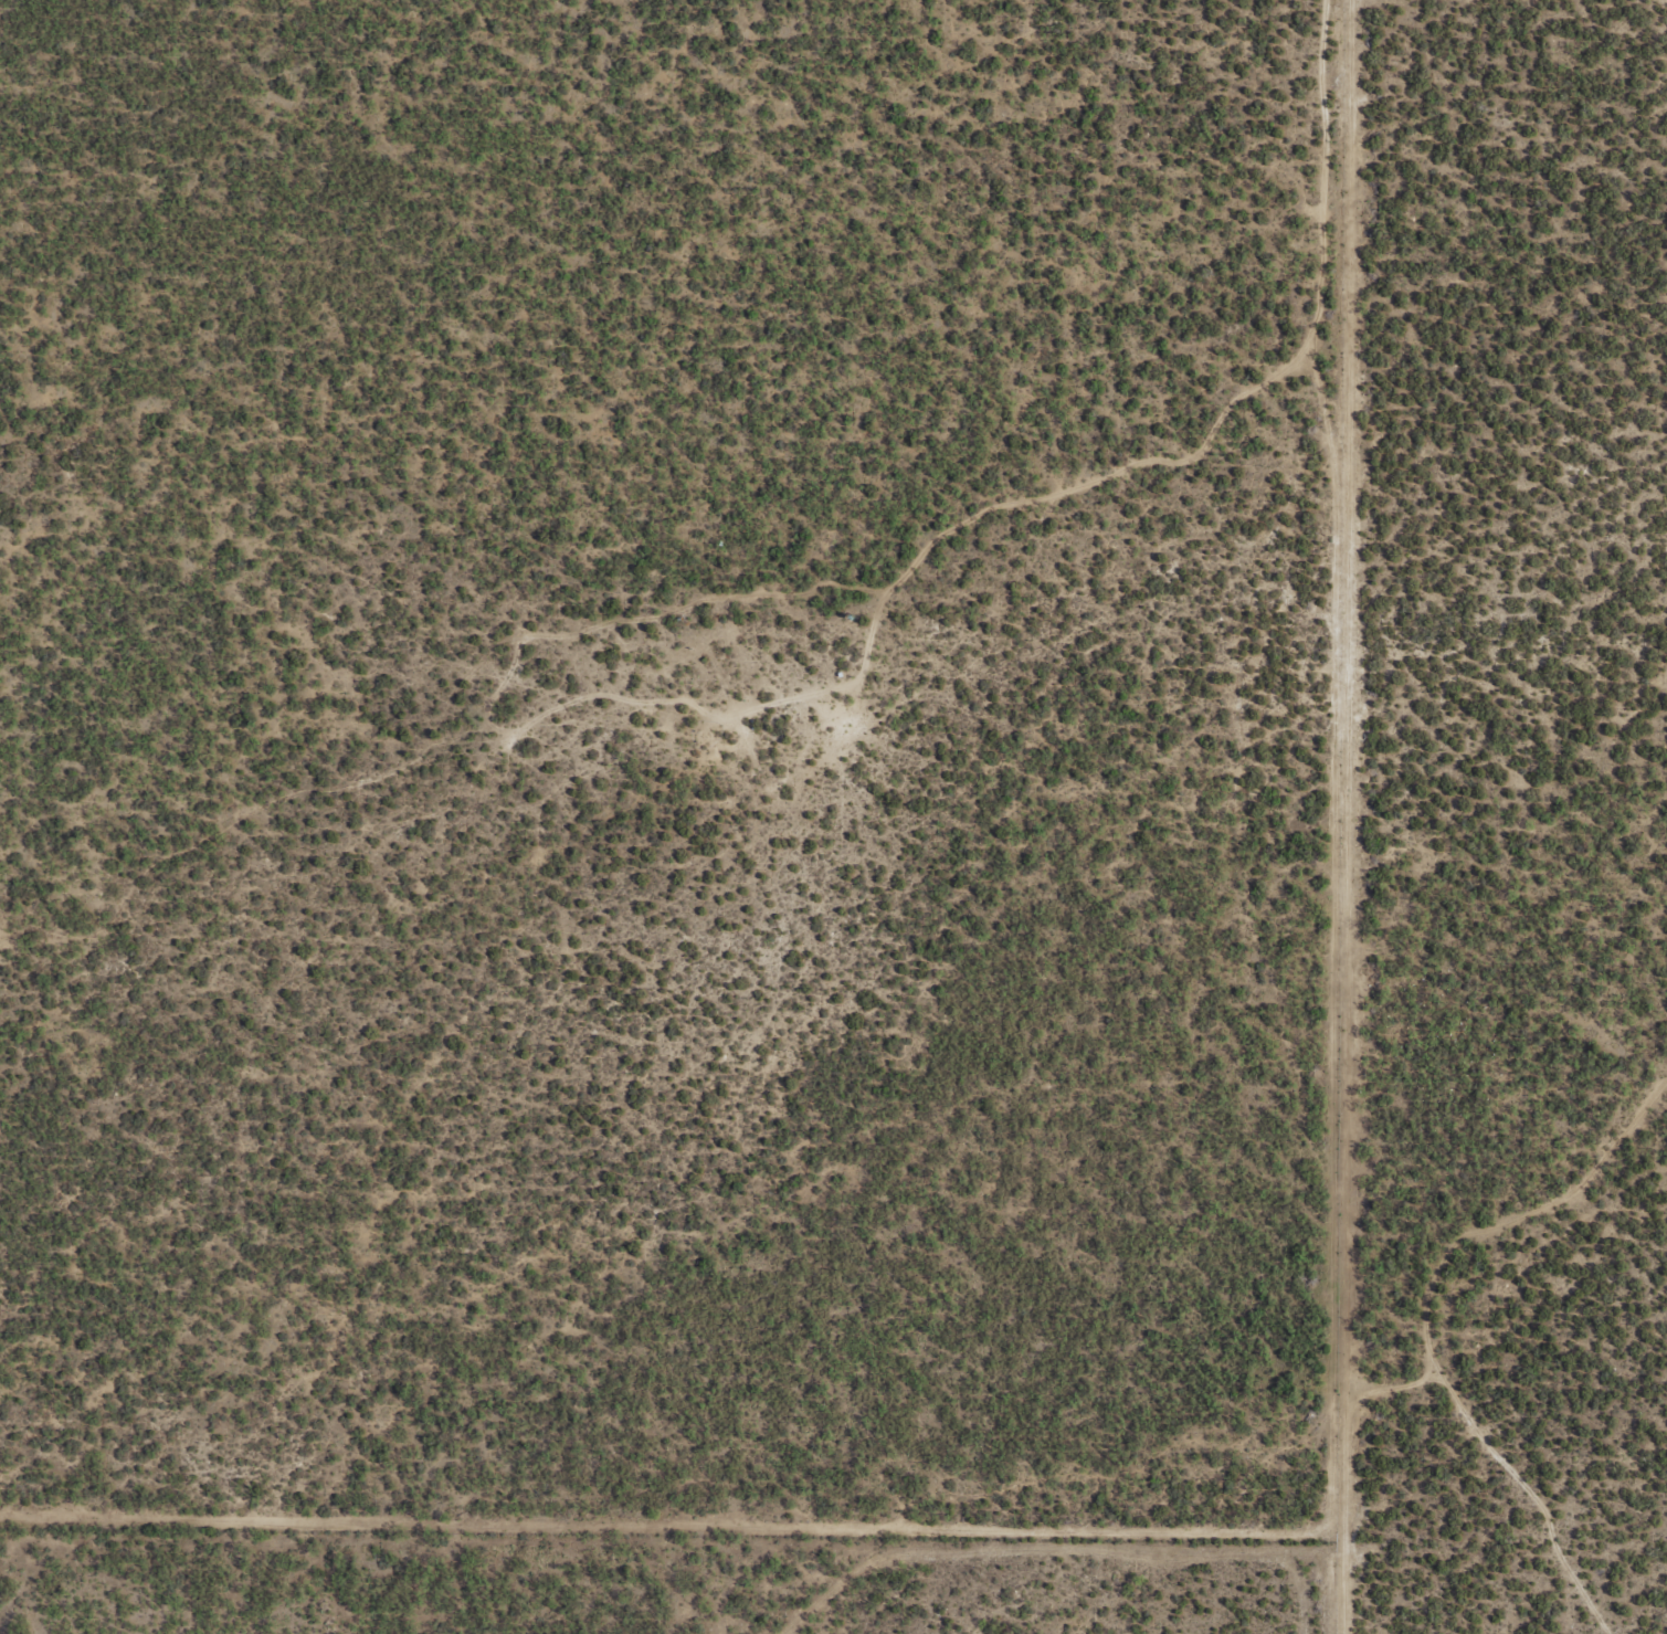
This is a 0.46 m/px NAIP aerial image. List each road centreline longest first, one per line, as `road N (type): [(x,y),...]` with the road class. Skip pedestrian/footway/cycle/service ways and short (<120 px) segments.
road 1 (residential): [(1030,0),(1177,361),(1190,874),(1147,1373),(1180,1633)]
road 2 (residential): [(0,1466),(247,1621),(256,1633)]

